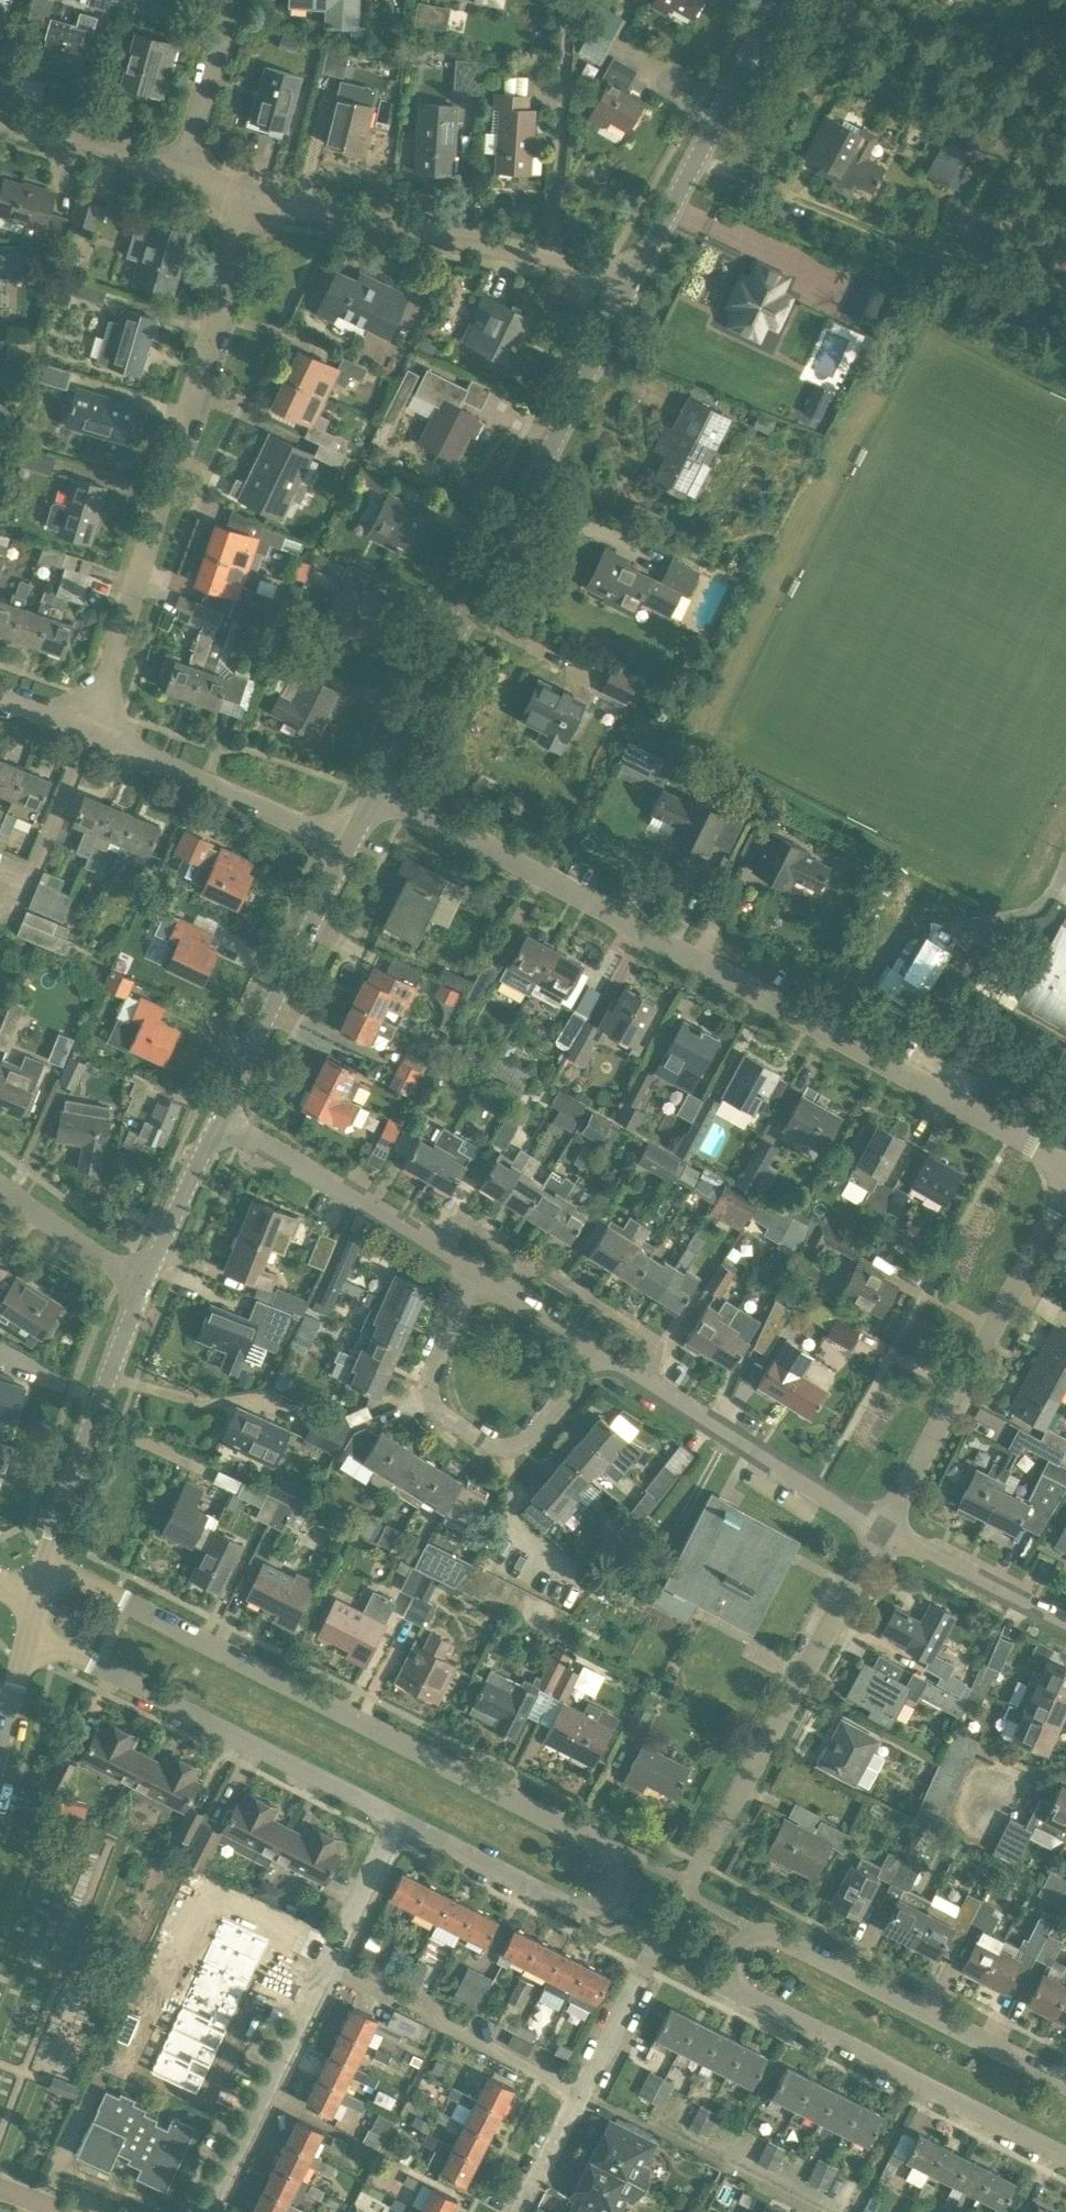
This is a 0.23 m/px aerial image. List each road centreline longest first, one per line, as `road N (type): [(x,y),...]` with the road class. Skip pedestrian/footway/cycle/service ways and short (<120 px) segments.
road 1 (residential): [(394,1819),(572,1912),(609,1897),(611,1851),(598,1836),(44,1564)]
road 2 (residential): [(1065,1180),(379,787)]
road 3 (residential): [(883,1531),(721,1437),(495,1272),(215,1123)]
road 4 (residential): [(1065,2083),(766,1932),(741,1942),(734,1962),(742,1994),(1065,2164)]
road 5 (residential): [(587,2092),(688,1886),(883,1531)]
road 6 (unclassified): [(379,787),(634,282)]
road 7 (residential): [(93,735),(254,204)]
road 8 (residential): [(30,1635),(394,1819)]
road 9 (residential): [(634,282),(254,204)]
road 10 (residential): [(883,1531),(1065,1199)]
road 11 (unclassified): [(634,282),(779,0)]
road 12 (residential): [(215,1123),(353,841)]
road 13 (residential): [(44,1564),(143,1282)]
road 14 (residential): [(587,2092),(331,1962)]
road 15 (residential): [(353,841),(93,735)]
road 16 (residential): [(207,2211),(331,1962)]
road 17 (track): [(543,259),(561,194),(567,0)]
road 18 (residential): [(1065,1620),(883,1531)]
road 19 (residential): [(174,179),(225,0)]
road 20 (residential): [(174,179),(0,128)]
road 21 (residential): [(143,1282),(215,1123)]
road 22 (residential): [(143,1282),(0,1188)]
road 23 (residential): [(331,1962),(394,1819)]
road 24 (residential): [(523,2211),(587,2092)]

